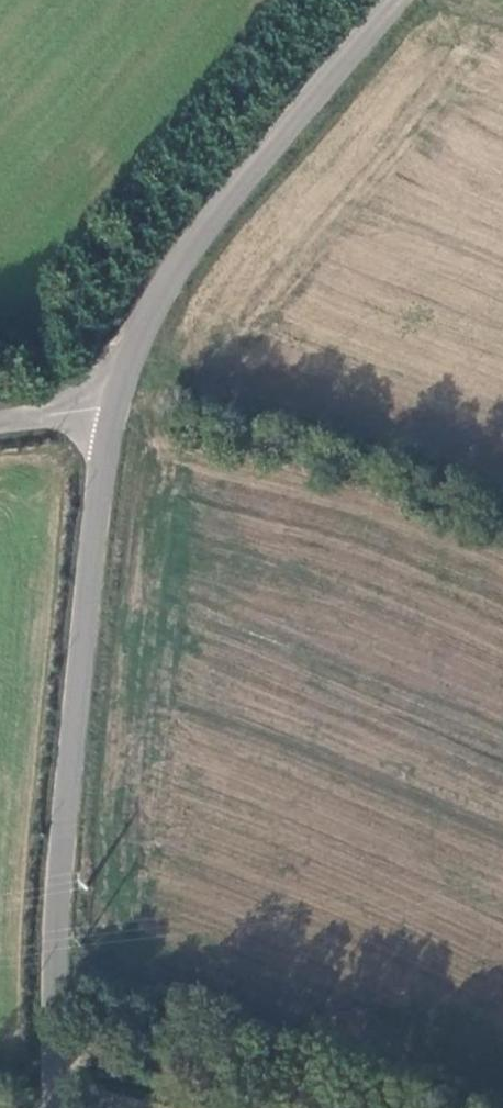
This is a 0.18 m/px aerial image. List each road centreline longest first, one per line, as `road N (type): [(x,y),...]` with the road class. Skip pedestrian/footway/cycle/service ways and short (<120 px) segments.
road 1 (unclassified): [(381,0),(164,269),(115,406),(87,579),(58,877),(57,1107)]
road 2 (track): [(115,406),(288,459),(502,546)]
road 3 (track): [(56,1066),(252,1075),(335,1097),(340,1107)]

